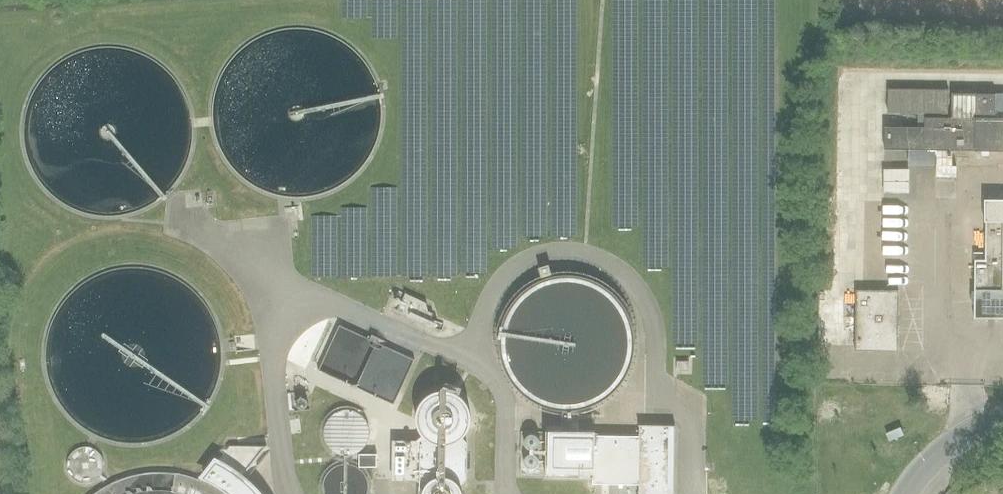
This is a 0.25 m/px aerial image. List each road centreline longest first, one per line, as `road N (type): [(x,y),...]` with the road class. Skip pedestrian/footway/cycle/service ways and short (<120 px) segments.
road 1 (unclassified): [(911,493),(930,460),(1002,416)]

